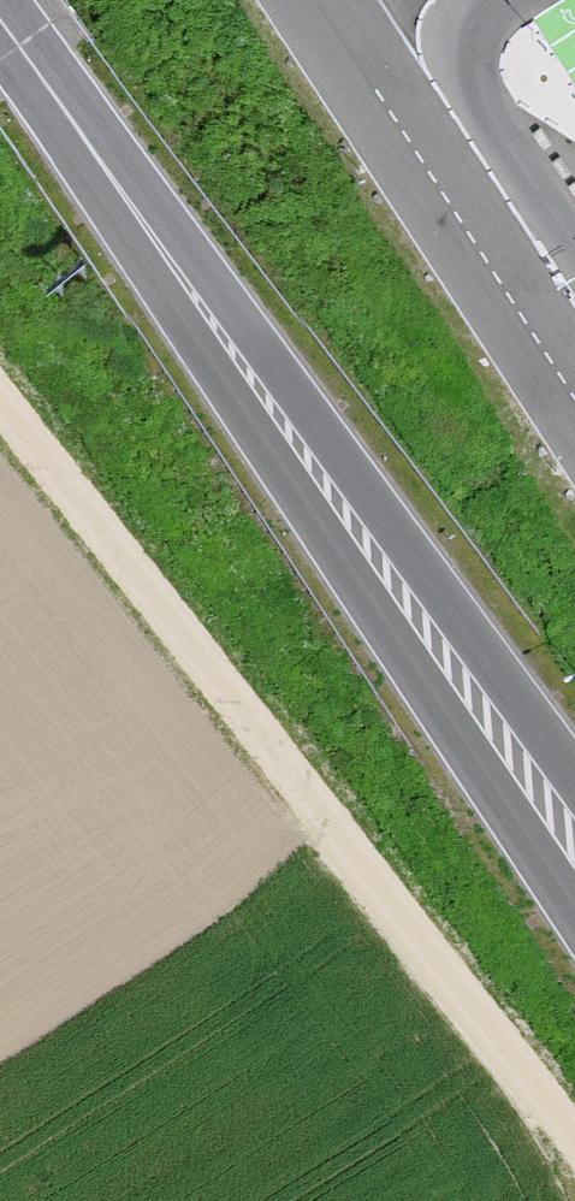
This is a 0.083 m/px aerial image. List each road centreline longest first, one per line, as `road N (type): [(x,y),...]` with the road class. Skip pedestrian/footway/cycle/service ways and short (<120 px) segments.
road 1 (track): [(574,1138),(0,396)]
road 2 (secondary): [(418,629),(0,20)]
road 3 (secondary): [(418,629),(574,895)]
road 4 (secondary): [(574,818),(418,629)]

